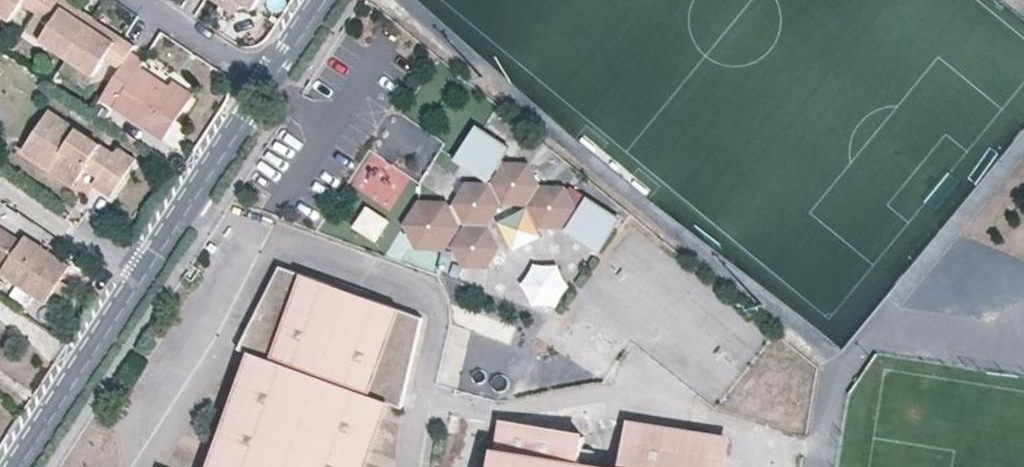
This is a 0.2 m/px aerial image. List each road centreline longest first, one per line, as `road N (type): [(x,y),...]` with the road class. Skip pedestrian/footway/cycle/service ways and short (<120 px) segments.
road 1 (residential): [(20,466),(269,91)]
road 2 (residential): [(269,91),(140,0)]

